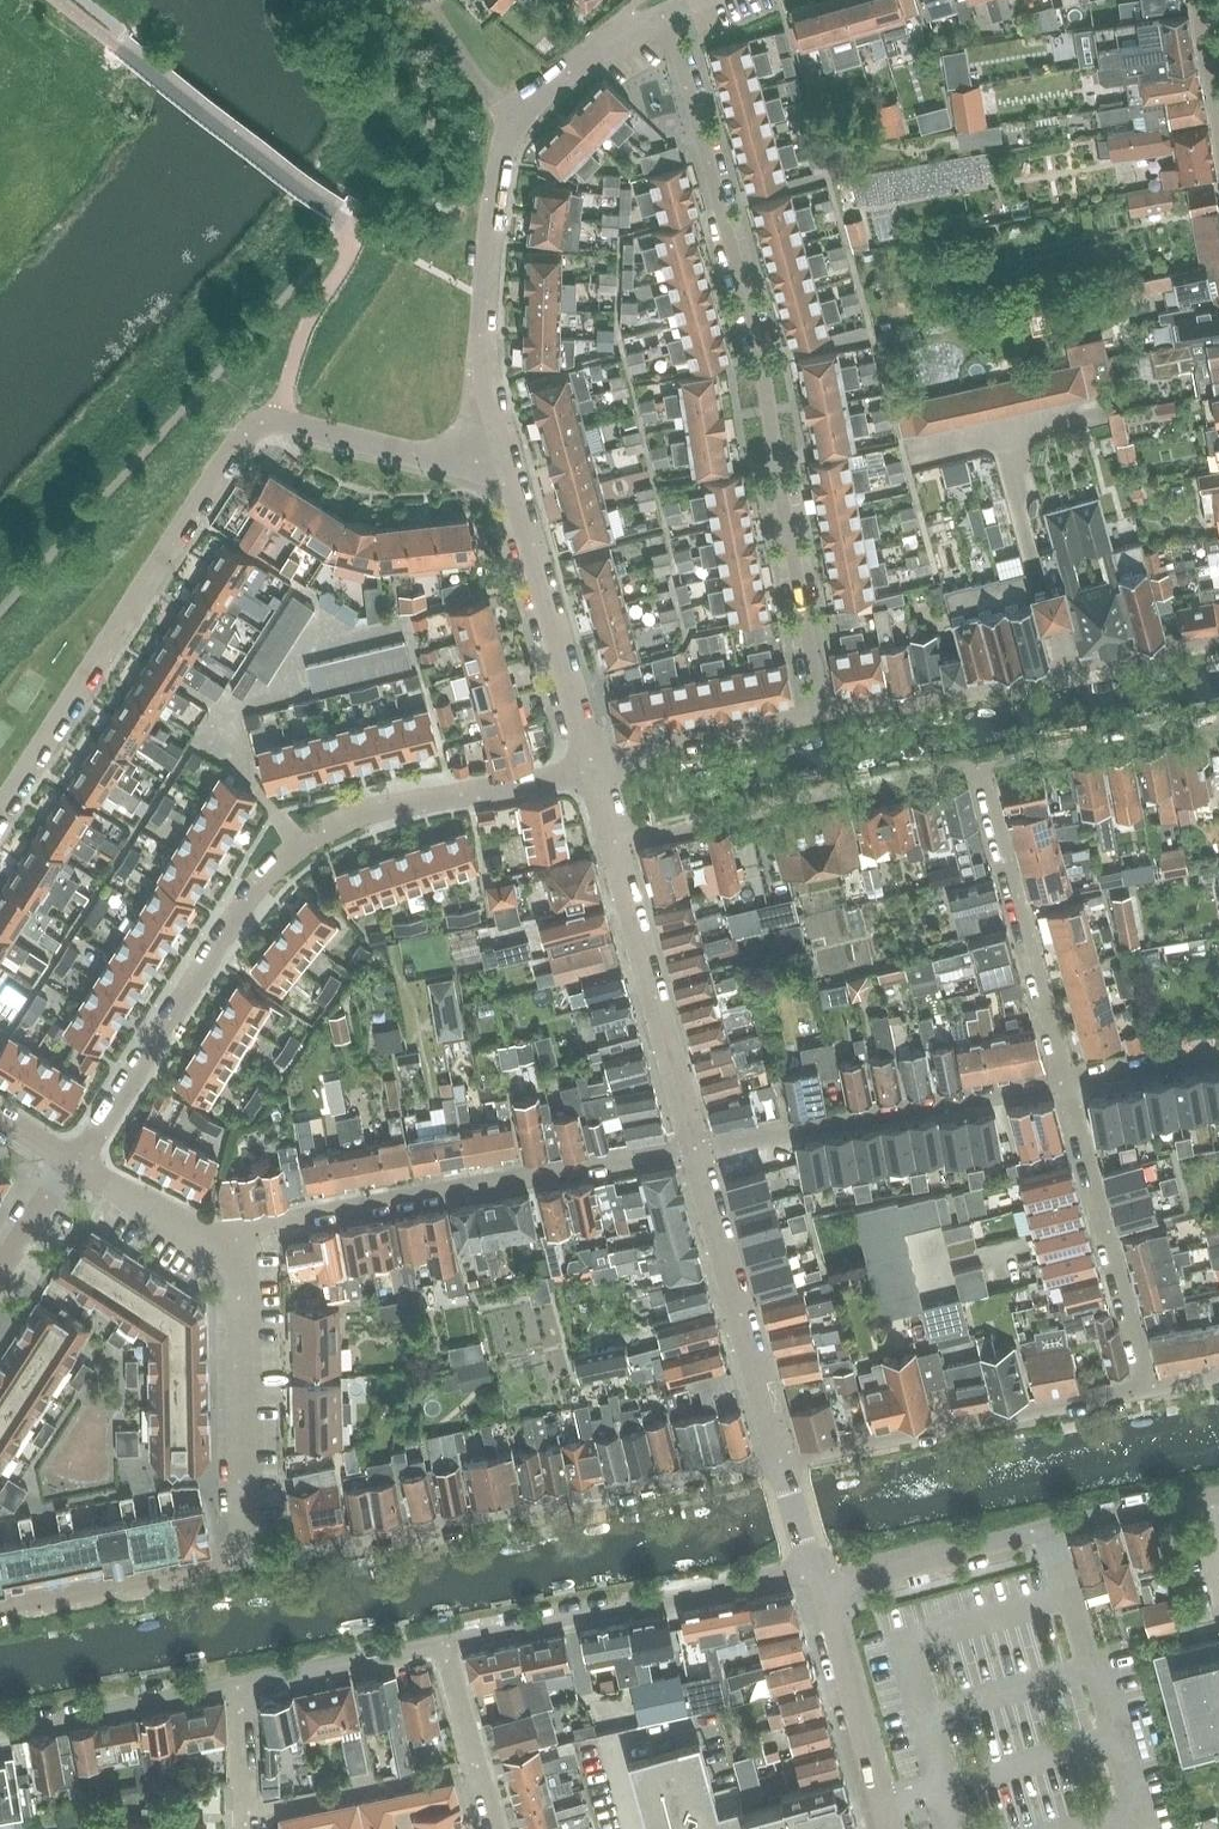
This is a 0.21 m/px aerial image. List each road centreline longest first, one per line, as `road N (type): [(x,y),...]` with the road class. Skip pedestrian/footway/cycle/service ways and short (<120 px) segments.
road 1 (residential): [(827,724),(779,439),(668,20)]
road 2 (residential): [(247,1562),(782,1457)]
road 3 (residential): [(0,816),(243,438),(279,422)]
road 4 (residential): [(241,1239),(694,1147)]
road 5 (residential): [(825,1590),(1050,1526),(1218,1495)]
road 6 (residential): [(827,724),(1218,640)]
road 7 (residential): [(76,1163),(255,887),(301,844)]
road 8 (residential): [(694,1147),(1066,1081)]
road 9 (residential): [(616,842),(986,771)]
road 10 (residential): [(447,1646),(812,1571)]
road 11 (residential): [(782,1457),(1147,1384)]
road 12 (residential): [(509,459),(489,392),(487,298),(502,167),(515,123)]
road 13 (residential): [(301,844),(263,796),(239,714),(291,691),(315,647),(393,630)]
road 14 (residential): [(247,1562),(241,1239)]
road 15 (residential): [(594,770),(509,459)]
road 16 (residential): [(782,1457),(694,1147)]
road 17 (residential): [(1066,1081),(986,771)]
road 18 (residential): [(694,1147),(616,842)]
road 19 (residential): [(1147,1384),(1066,1081)]
road 20 (residential): [(301,844),(387,809),(594,770)]
road 21 (residential): [(247,1562),(0,1606)]
road 22 (residential): [(888,1828),(825,1590)]
road 23 (residential): [(0,1732),(241,1686)]
road 24 (residential): [(483,1764),(251,1815)]
road 25 (residential): [(594,770),(827,724)]
road 26 (residential): [(986,771),(1218,726)]
road 27 (residential): [(509,459),(433,455),(279,422)]
road 28 (residential): [(241,1686),(447,1646)]
road 29 (residential): [(241,1239),(201,1243),(76,1163)]
road 30 (residential): [(515,123),(586,61),(668,20)]
road 31 (residential): [(1066,1081),(1218,1053)]
road 32 (residential): [(515,123),(424,0)]
road 33 (residential): [(251,1815),(241,1686)]
road 34 (residential): [(0,1266),(76,1163)]
road 35 (residential): [(1218,122),(1198,0)]
road 36 (residential): [(483,1764),(447,1646)]

